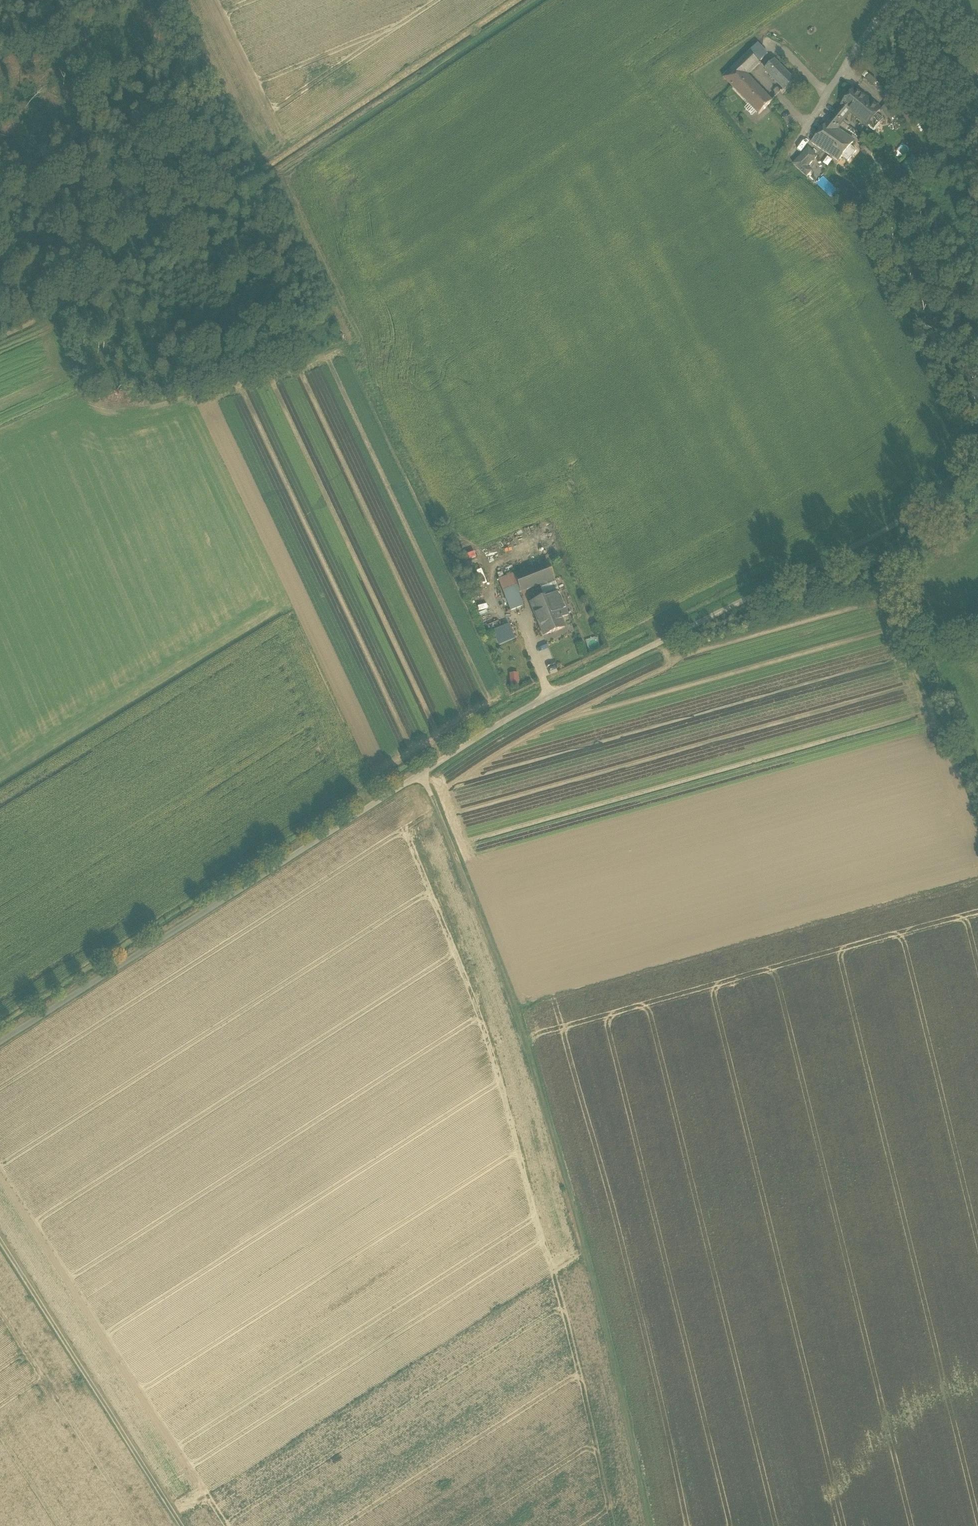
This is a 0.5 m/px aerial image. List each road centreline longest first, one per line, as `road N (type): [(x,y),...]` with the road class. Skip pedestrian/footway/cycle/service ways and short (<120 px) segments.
road 1 (unclassified): [(977,444),(924,504),(886,530),(524,710),(0,1042)]
road 2 (track): [(422,772),(518,1010),(619,1380),(651,1525)]
road 3 (track): [(183,1525),(0,1241)]
road 4 (residential): [(895,0),(793,159)]

